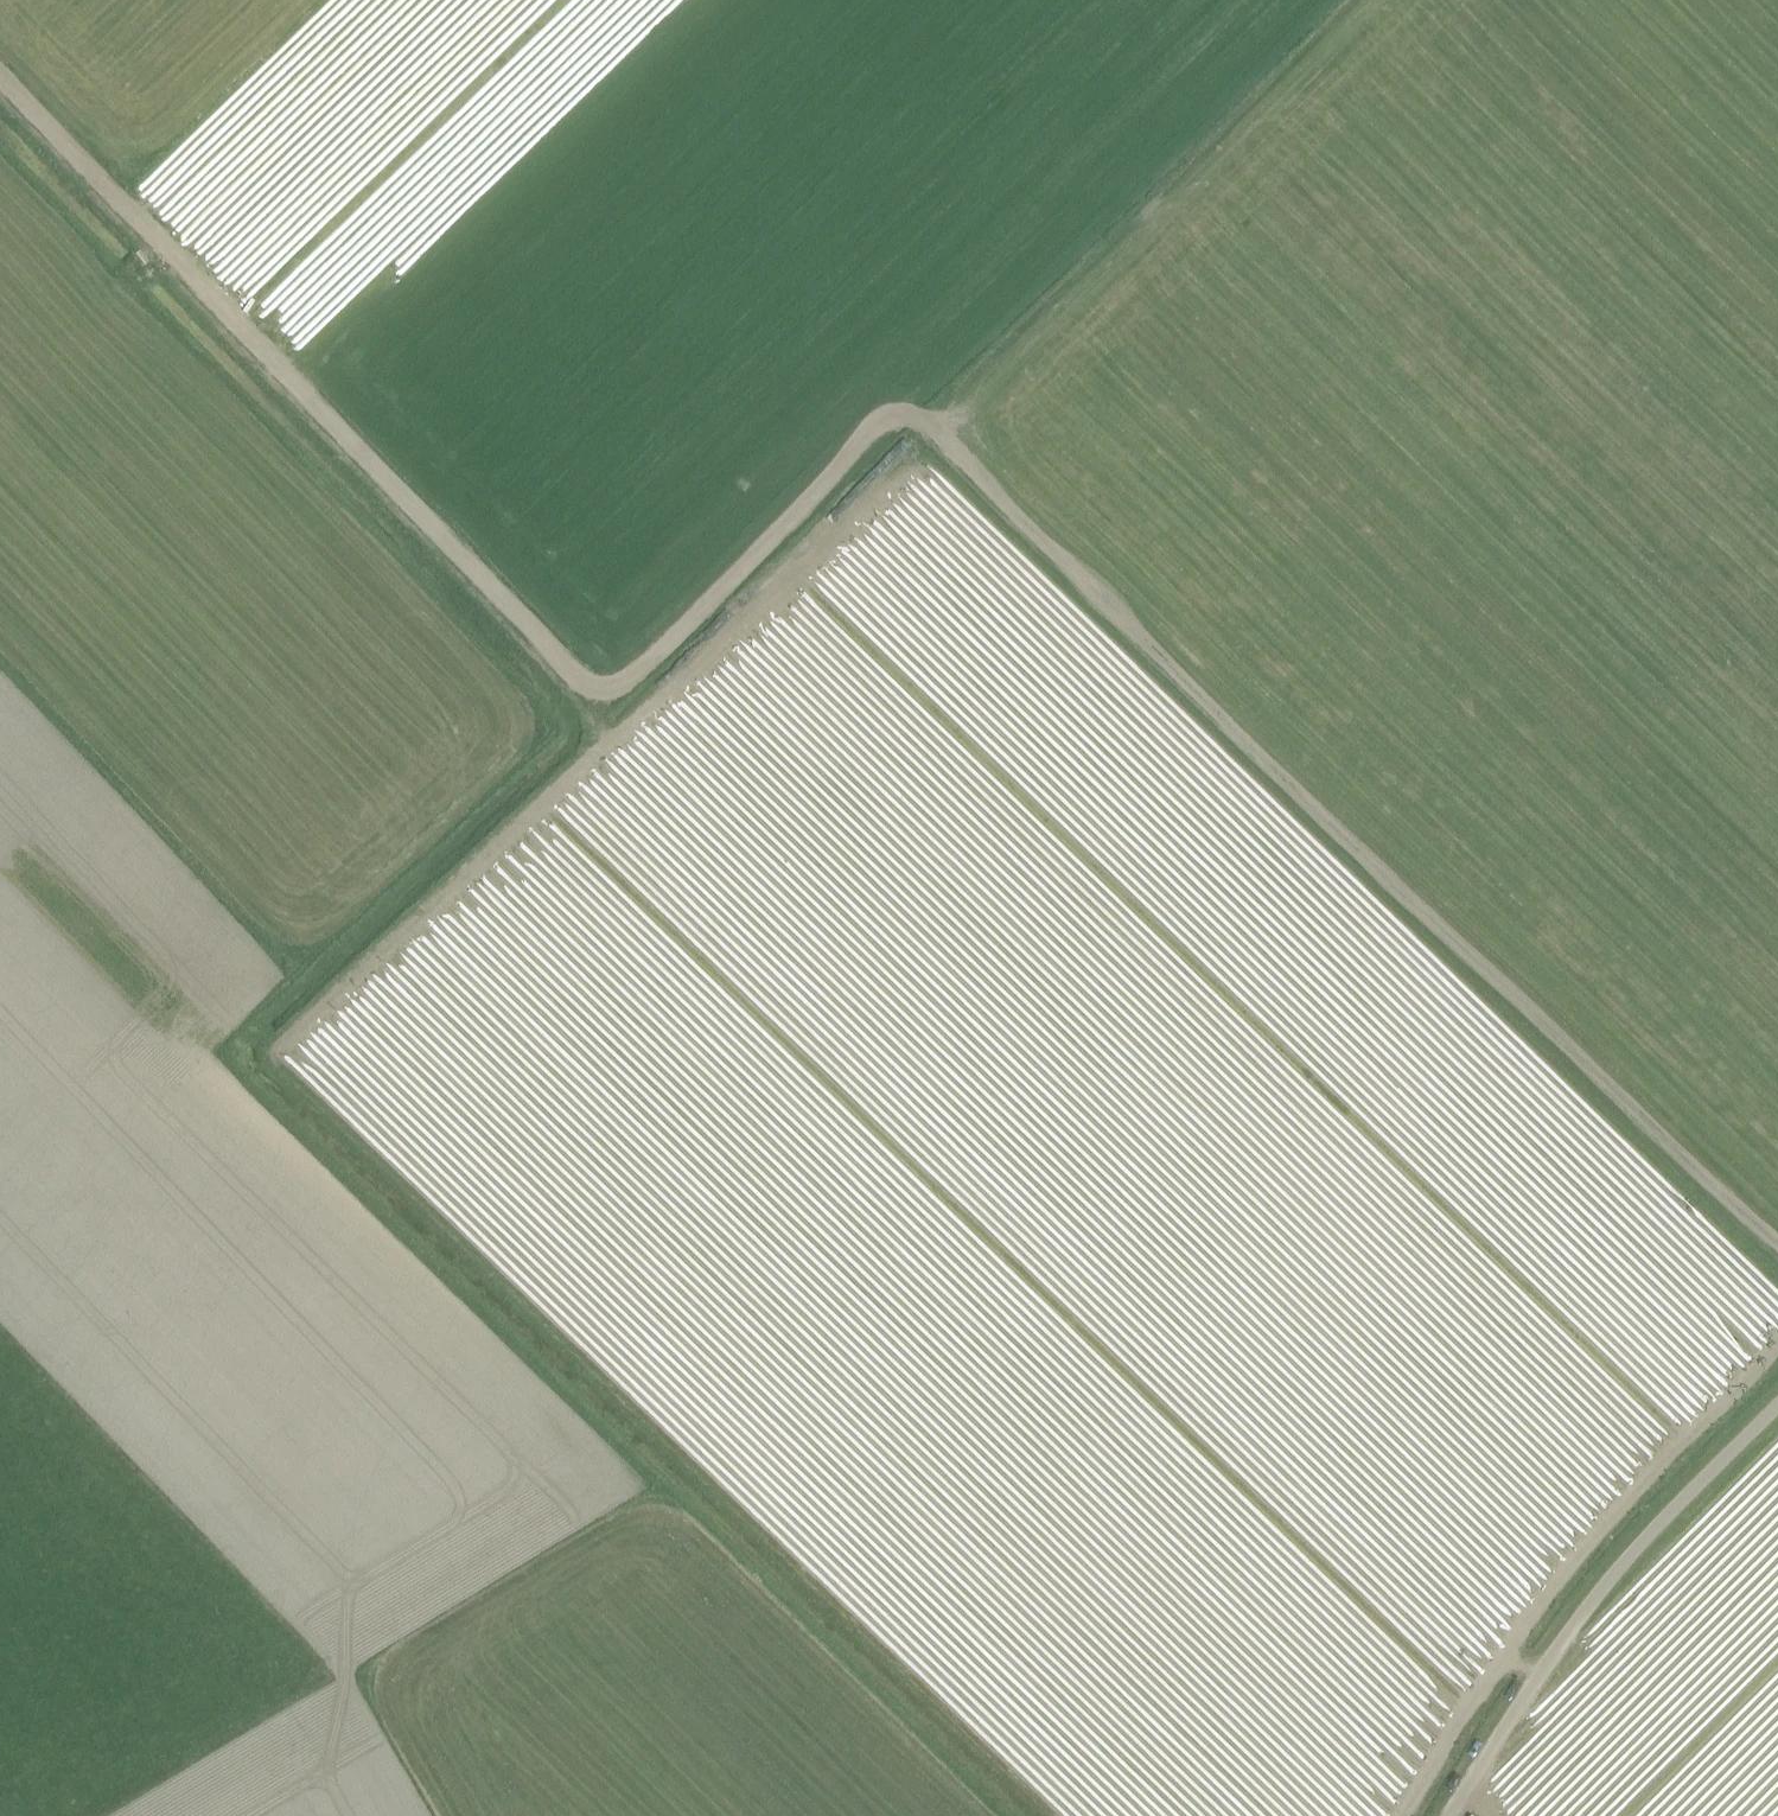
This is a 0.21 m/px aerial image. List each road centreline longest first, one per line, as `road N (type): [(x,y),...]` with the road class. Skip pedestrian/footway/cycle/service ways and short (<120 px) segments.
road 1 (track): [(0,75),(589,685),(610,686),(632,673),(869,429),(899,412),(915,417),(1777,1246)]
road 2 (unclassified): [(1448,1815),(1568,1633),(1777,1422)]

